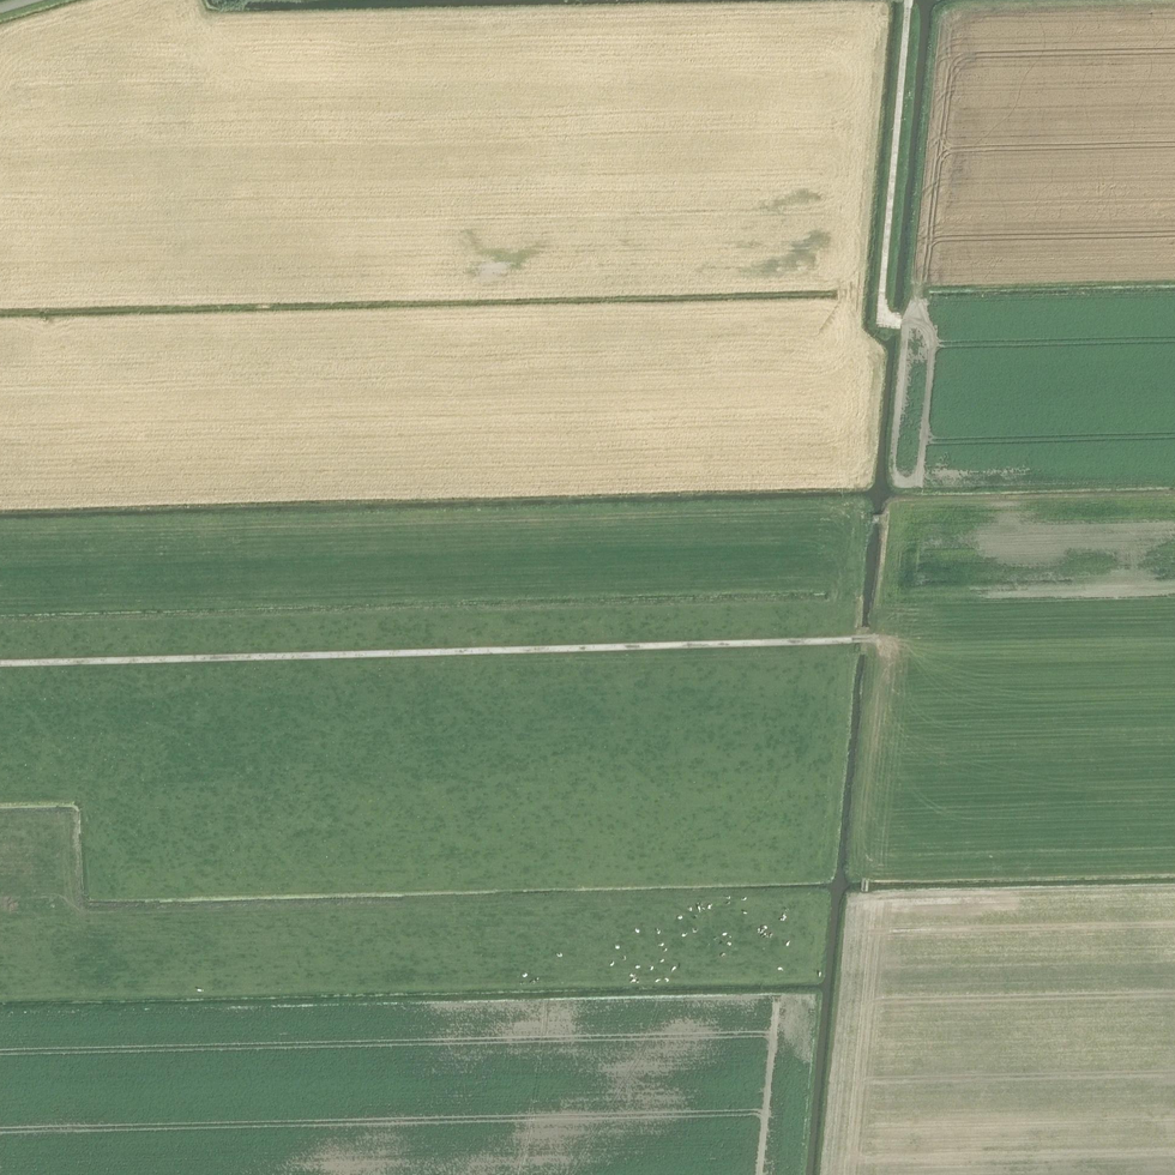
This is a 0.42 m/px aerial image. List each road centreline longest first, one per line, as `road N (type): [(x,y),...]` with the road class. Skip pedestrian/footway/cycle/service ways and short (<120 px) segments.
road 1 (track): [(192,0),(297,435),(309,473),(336,497),(770,489),(877,446),(919,447)]
road 2 (track): [(876,641),(0,663)]
road 3 (track): [(912,324),(883,316),(909,7)]

